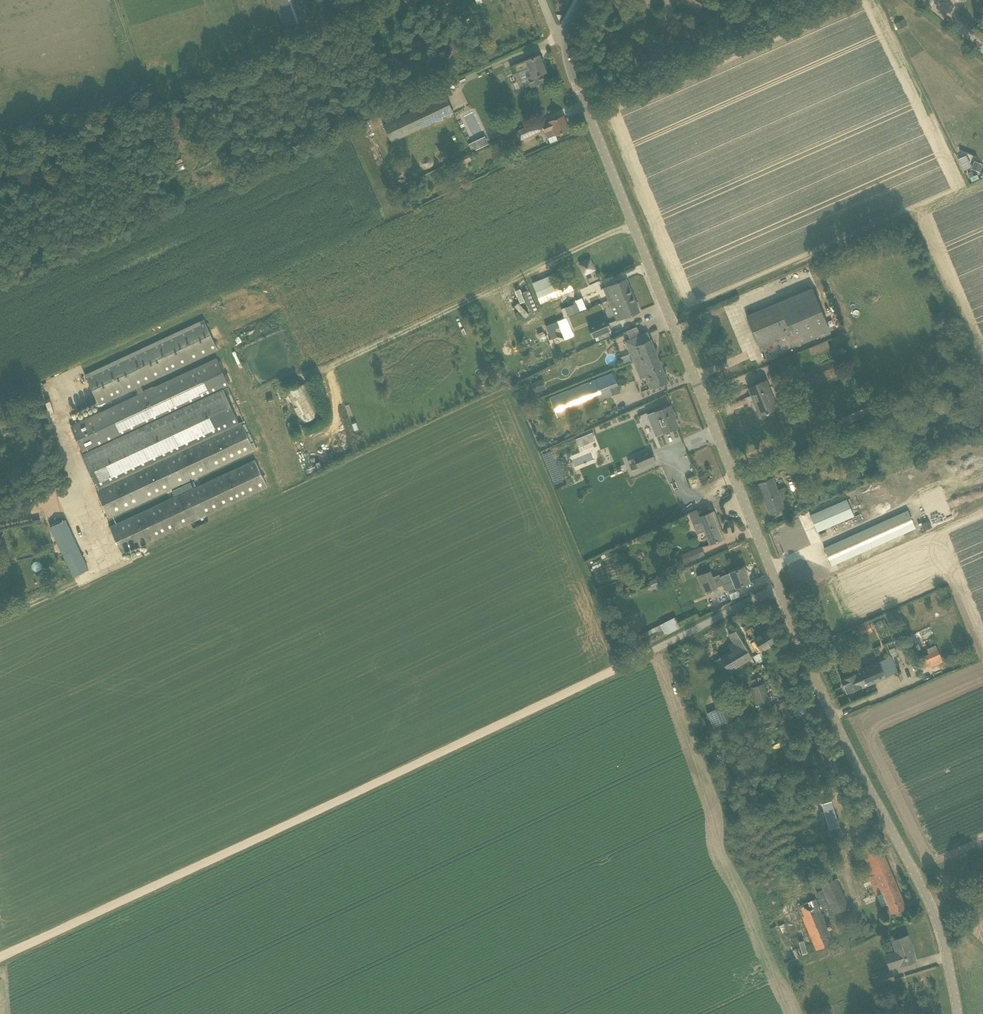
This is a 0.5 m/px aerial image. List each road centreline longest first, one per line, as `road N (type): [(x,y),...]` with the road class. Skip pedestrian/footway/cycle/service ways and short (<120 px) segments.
road 1 (tertiary): [(953,1013),(926,902),(855,769),(780,589),(566,40)]
road 2 (track): [(780,589),(0,960)]

